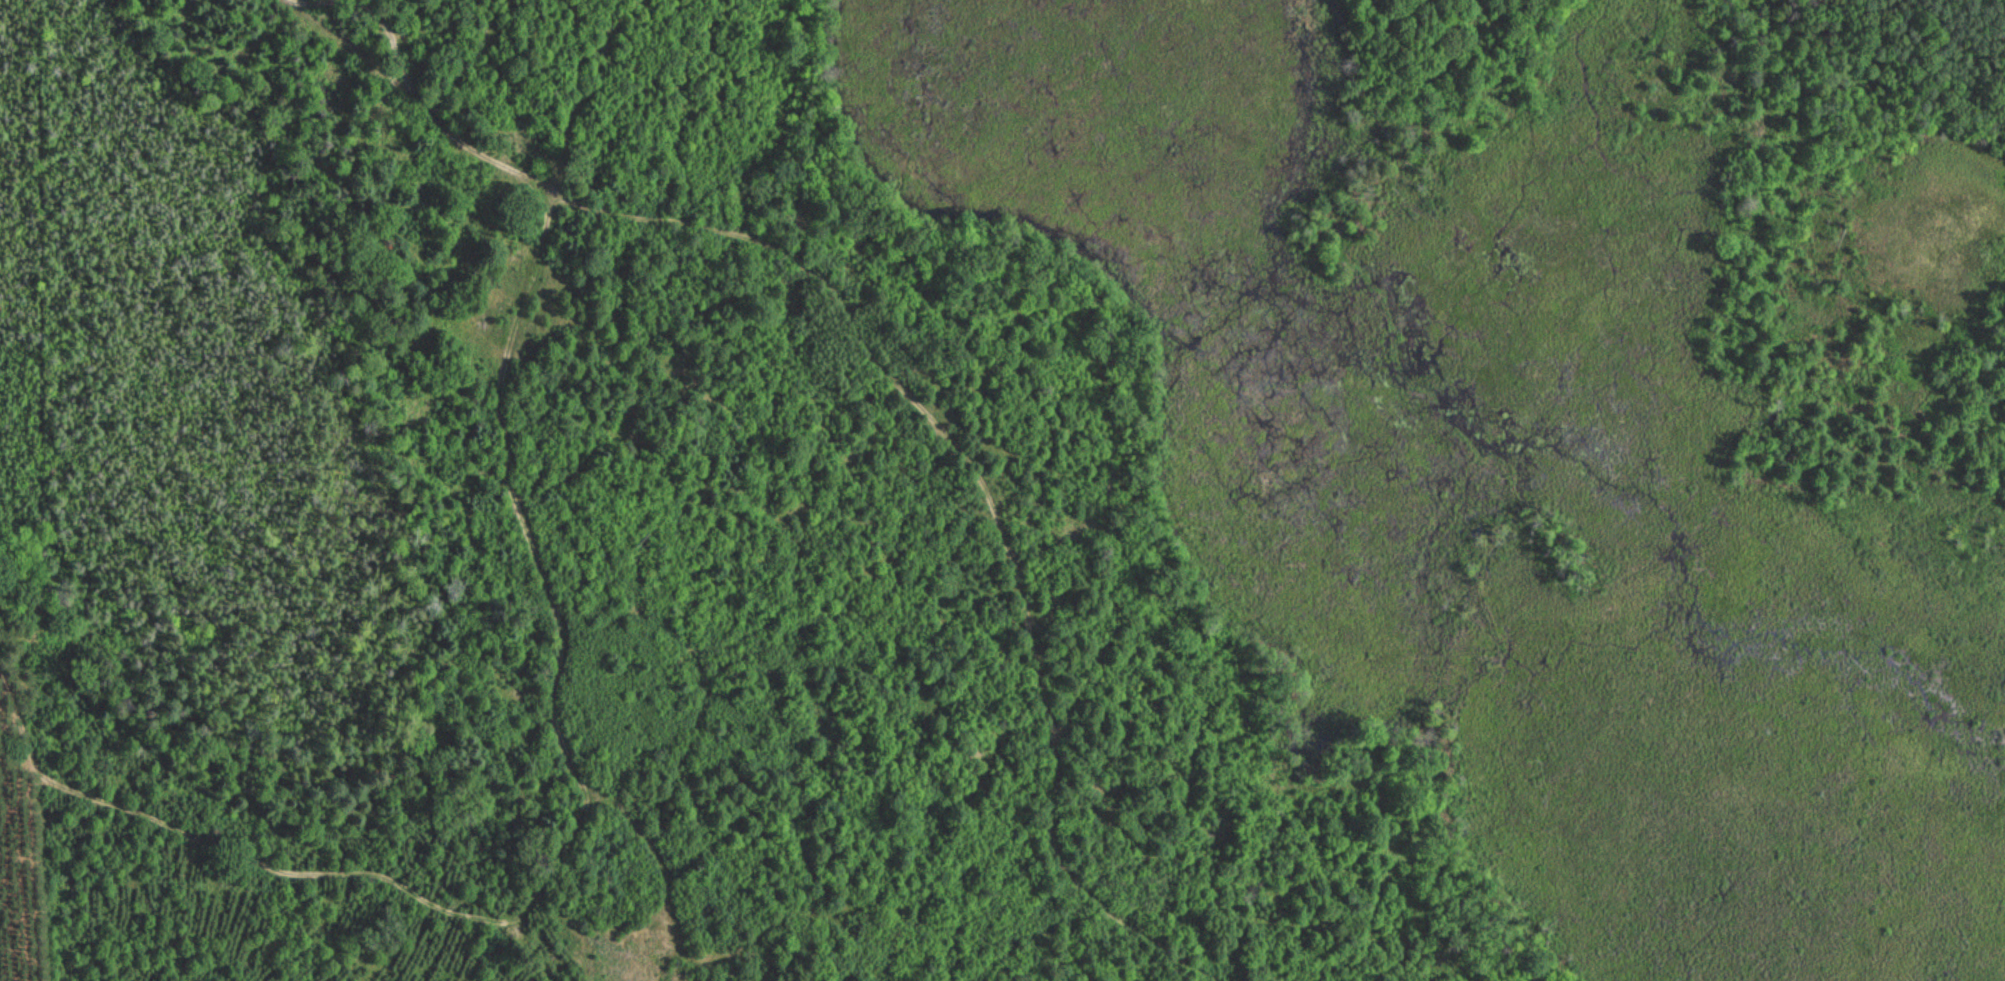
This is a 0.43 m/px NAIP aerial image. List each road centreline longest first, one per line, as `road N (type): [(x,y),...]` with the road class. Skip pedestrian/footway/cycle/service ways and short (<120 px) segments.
road 1 (track): [(504,924),(588,799),(552,706),(566,625),(500,451),(506,354),(554,194),(815,265),(872,354),(975,470),(1019,594),(1058,764),(1055,858),(1107,919),(1201,980)]
road 2 (track): [(0,678),(63,794),(504,924)]
road 3 (track): [(289,0),(554,194)]

